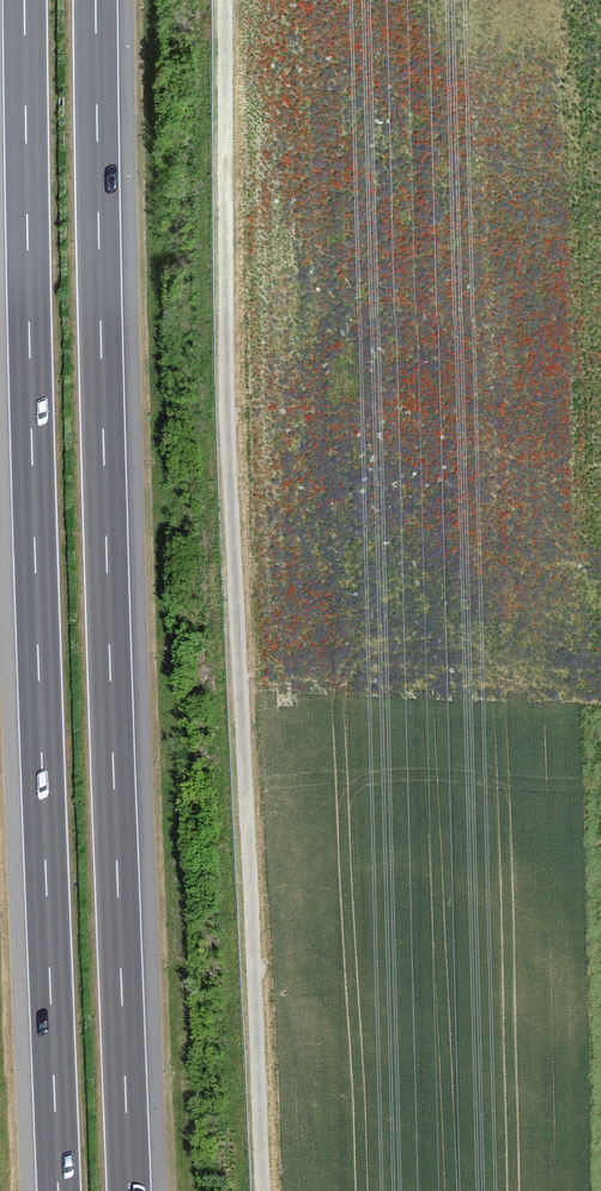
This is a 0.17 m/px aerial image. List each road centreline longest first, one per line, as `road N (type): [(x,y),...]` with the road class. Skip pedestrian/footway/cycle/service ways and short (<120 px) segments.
road 1 (track): [(261,1190),(227,399),(225,0)]
road 2 (motorway): [(129,1190),(96,0)]
road 3 (motorway): [(25,0),(58,1190)]

